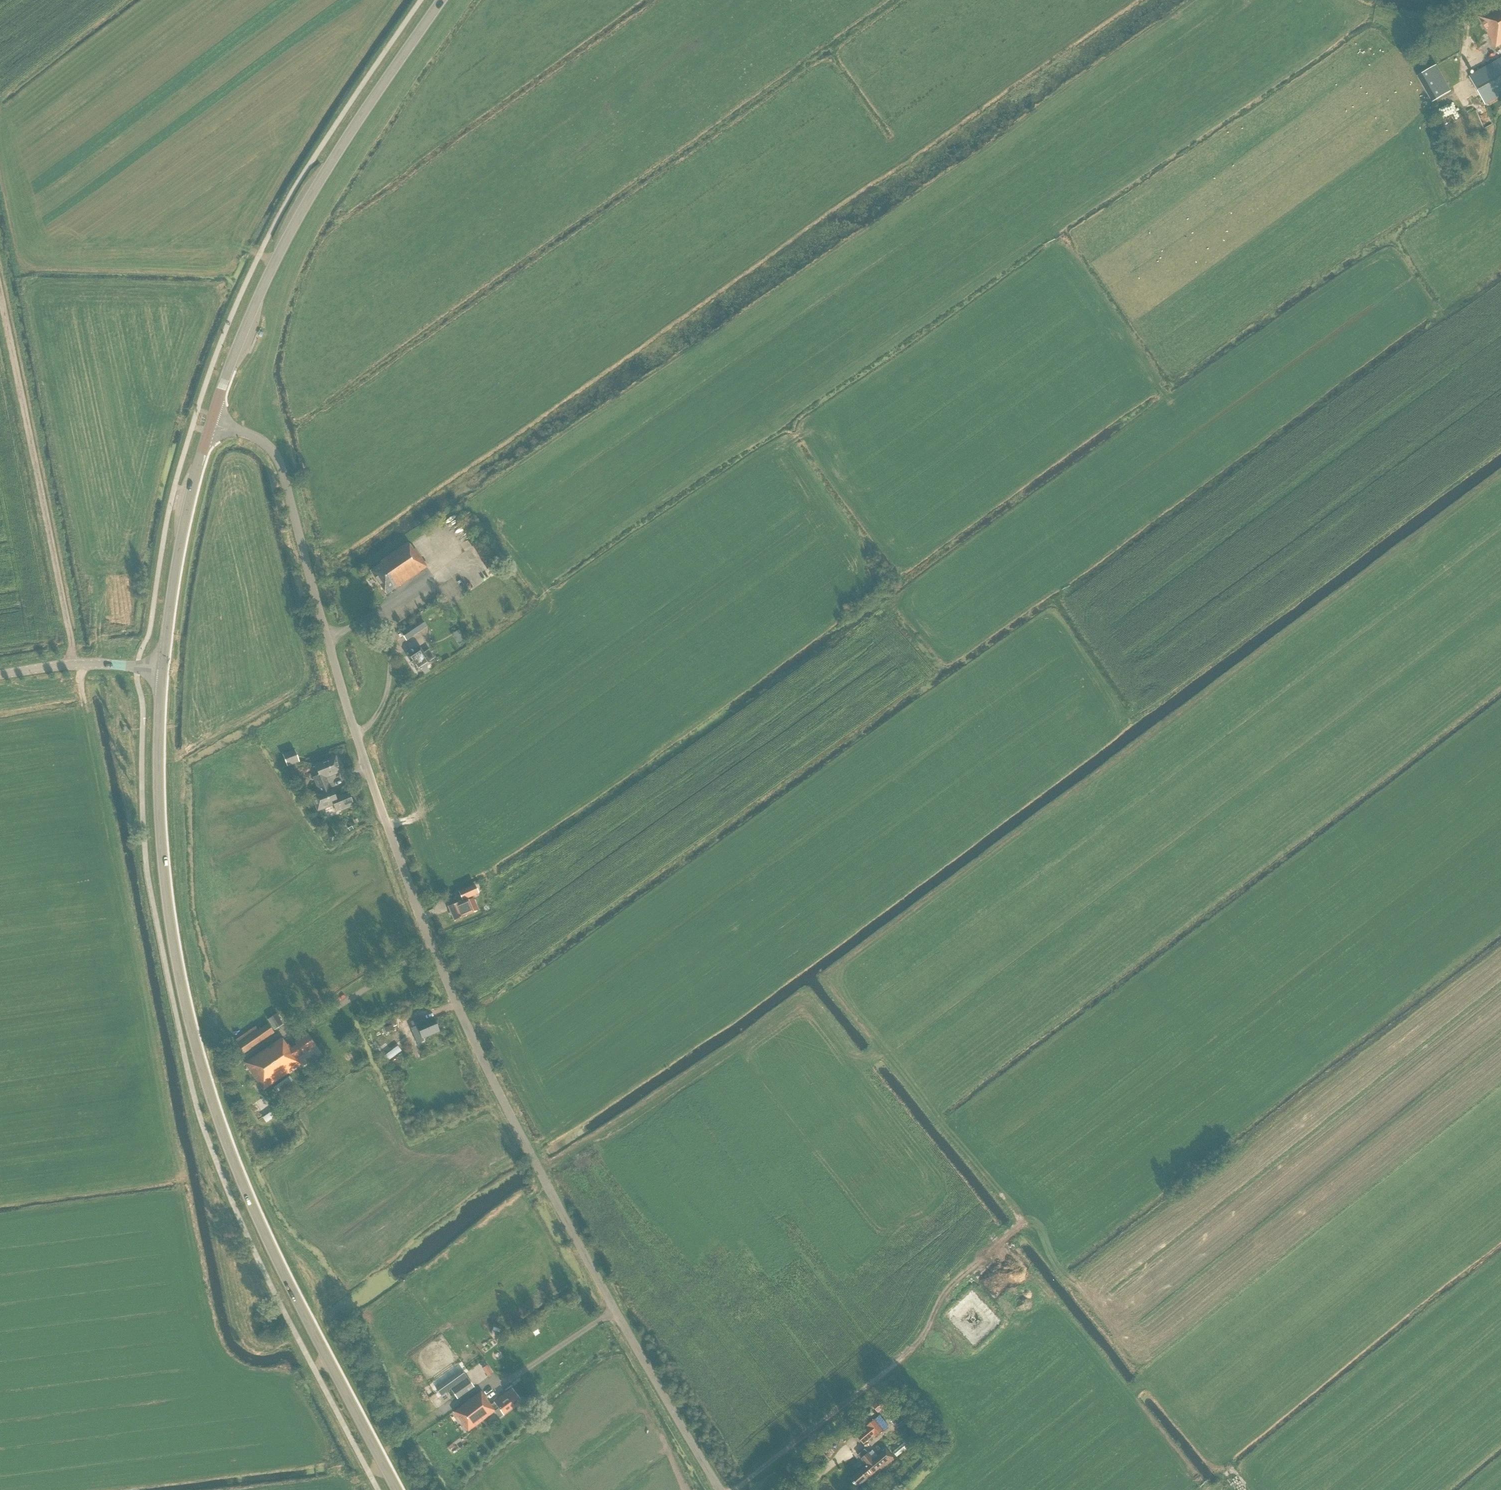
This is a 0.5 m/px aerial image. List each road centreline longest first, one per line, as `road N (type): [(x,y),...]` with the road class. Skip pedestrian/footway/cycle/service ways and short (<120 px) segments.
road 1 (unclassified): [(719,1489),(539,1171),(454,999),(363,754),(279,463),(266,444),(211,423)]
road 2 (secondary): [(397,1489),(281,1270),(201,1065),(165,881),(163,670)]
road 3 (secondary): [(211,423),(282,247),(441,0)]
road 4 (secondary): [(163,670),(181,538),(211,423)]
road 5 (tertiary): [(0,675),(82,664),(163,670)]

